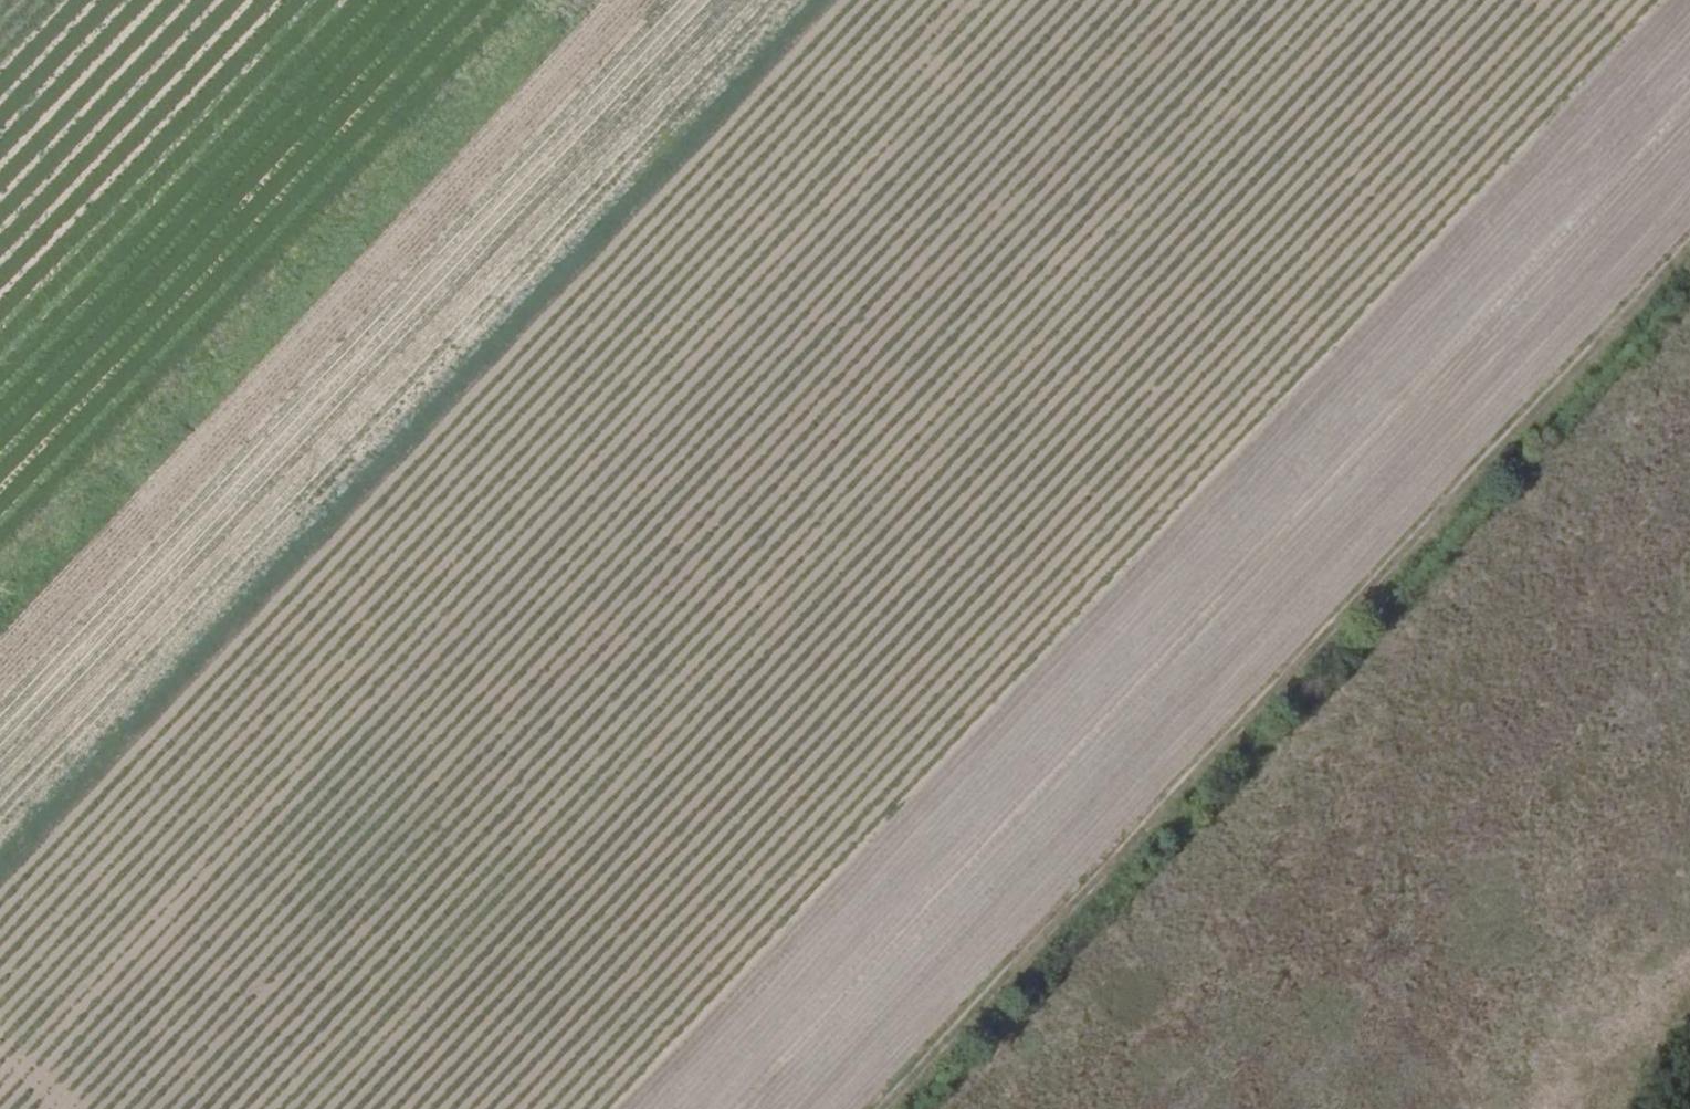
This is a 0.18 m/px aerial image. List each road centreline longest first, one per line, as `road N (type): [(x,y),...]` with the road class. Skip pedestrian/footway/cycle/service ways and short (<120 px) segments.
road 1 (track): [(877,1108),(1689,243)]

